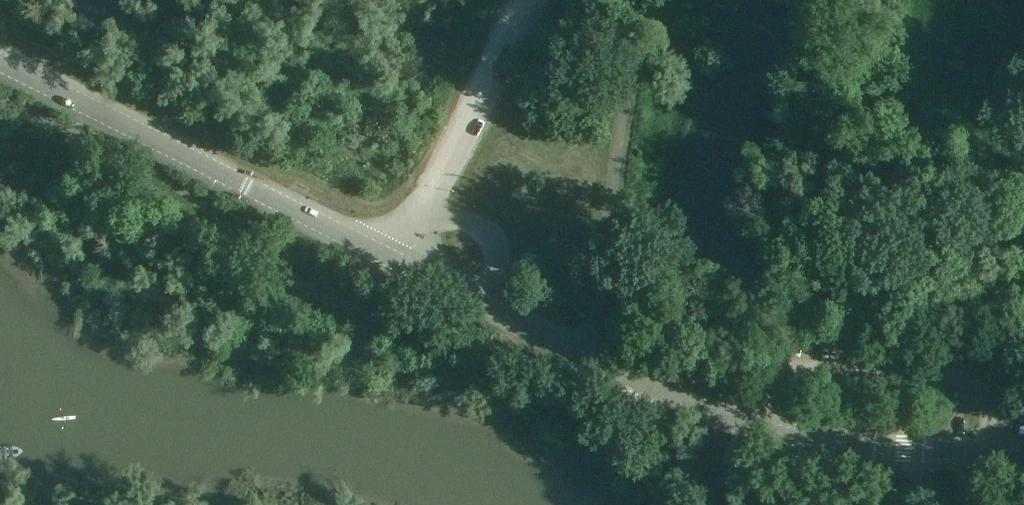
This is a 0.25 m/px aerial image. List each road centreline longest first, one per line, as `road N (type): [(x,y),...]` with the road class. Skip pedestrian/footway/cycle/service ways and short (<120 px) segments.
road 1 (tertiary): [(406,266),(0,64)]
road 2 (tertiary): [(1023,452),(794,436),(653,387)]
road 3 (unclassified): [(406,266),(540,0)]
road 4 (tertiary): [(653,387),(406,266)]
road 5 (unclassified): [(711,504),(650,417),(653,387)]

